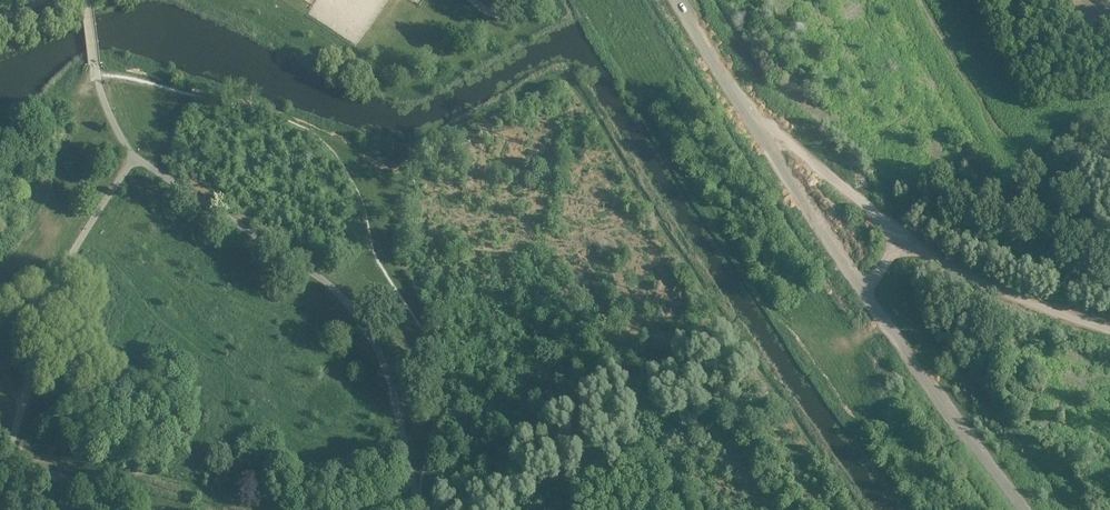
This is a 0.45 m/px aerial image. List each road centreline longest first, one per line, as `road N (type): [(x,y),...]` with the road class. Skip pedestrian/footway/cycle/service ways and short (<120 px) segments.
road 1 (unclassified): [(1015,509),(863,289)]
road 2 (unclassified): [(1109,328),(971,275),(906,238)]
road 3 (unclassified): [(863,289),(757,123)]
road 4 (unclassified): [(906,238),(757,123)]
road 5 (unclassified): [(757,123),(677,0)]

